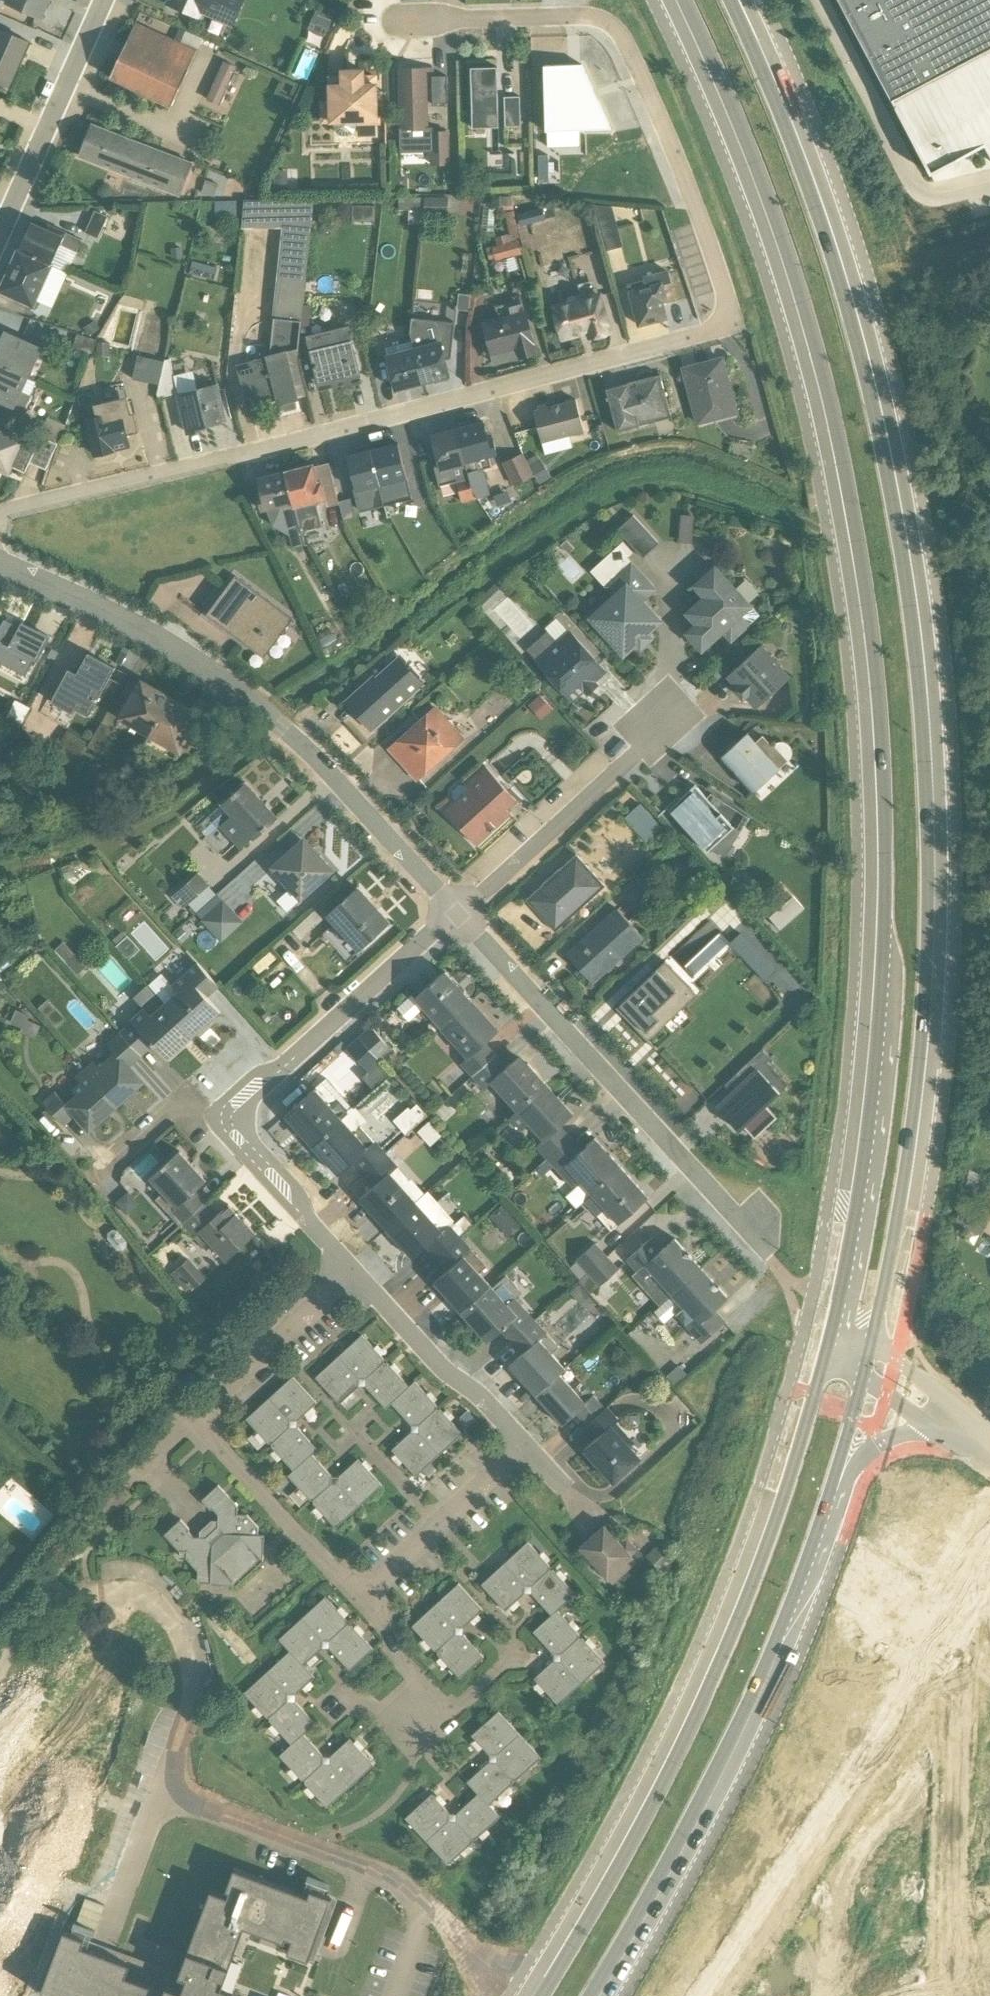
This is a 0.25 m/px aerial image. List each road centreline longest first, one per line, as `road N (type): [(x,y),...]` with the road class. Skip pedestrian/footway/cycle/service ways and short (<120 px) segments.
road 1 (primary): [(868,1349),(917,1059),(924,811),(918,690),(903,564),(858,345),(820,218),(730,0)]
road 2 (primary): [(685,0),(779,220),(818,354),(875,677),(884,928),(871,1077),(826,1346)]
road 3 (residential): [(0,513),(715,330),(731,303),(624,37),(597,18),(418,20)]
road 4 (primary): [(826,1346),(779,1503),(701,1700),(647,1809),(537,1995)]
road 5 (primary): [(587,1995),(759,1677),(829,1483)]
road 6 (residential): [(360,1268),(242,1146),(235,1120),(243,1099),(459,913)]
road 7 (residential): [(755,1227),(459,913)]
road 8 (residential): [(0,560),(137,622),(285,723)]
road 9 (residential): [(663,719),(459,913)]
road 10 (residential): [(459,913),(285,723)]
road 11 (residential): [(0,231),(101,0)]
road 12 (residential): [(521,1439),(448,1372),(360,1268)]
road 13 (residential): [(198,1425),(363,1592)]
road 14 (residential): [(360,1268),(198,1425)]
road 15 (residential): [(521,1439),(363,1592)]
road 16 (residential): [(978,1443),(945,1392),(868,1349)]
road 17 (residential): [(363,1592),(415,1679),(414,1717)]
road 18 (residential): [(414,1717),(455,1708),(515,1652)]
road 19 (residential): [(829,1483),(880,1441),(933,1425)]

